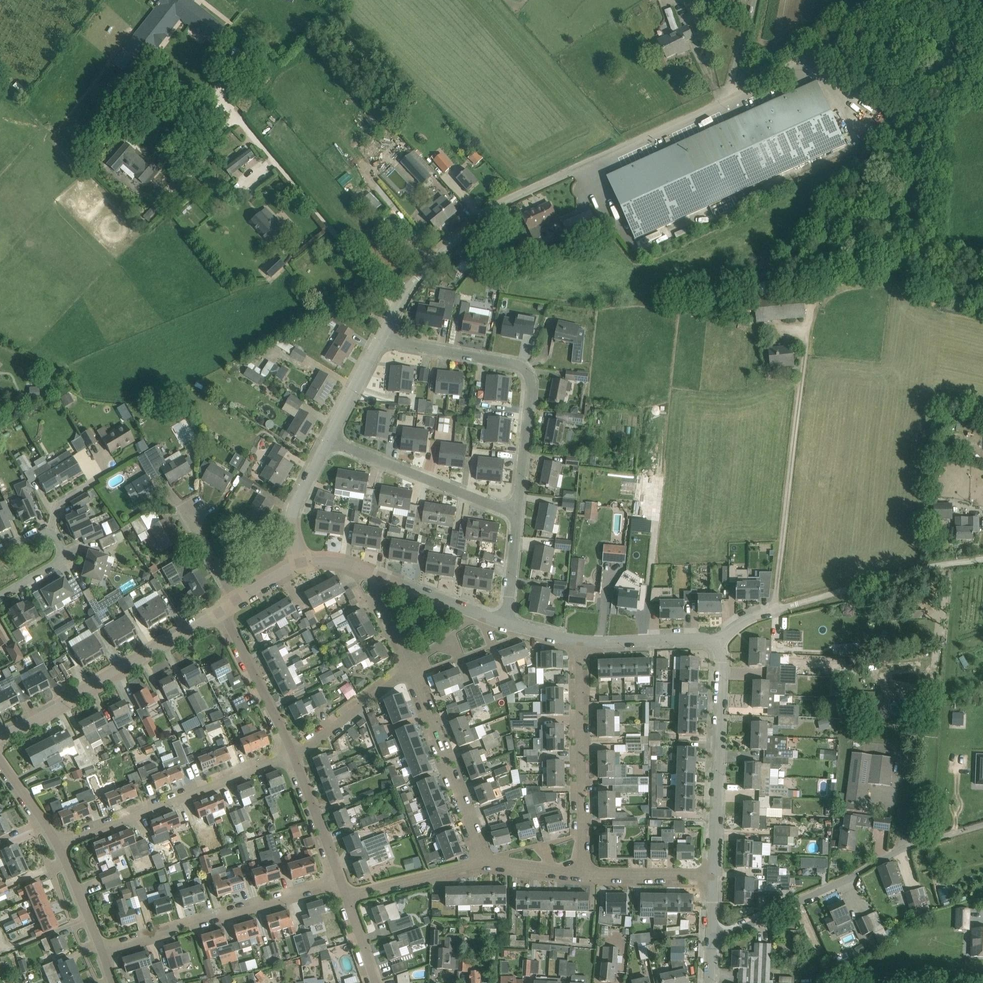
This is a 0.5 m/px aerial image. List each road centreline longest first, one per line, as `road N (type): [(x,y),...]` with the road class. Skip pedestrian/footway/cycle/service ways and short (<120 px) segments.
road 1 (unclassified): [(398,305),(476,219),(725,99)]
road 2 (residential): [(712,940),(906,845),(982,825)]
road 3 (residential): [(517,512),(531,381),(524,368),(381,338)]
road 4 (unclassified): [(398,305),(220,97)]
road 5 (track): [(775,608),(807,340)]
road 6 (residential): [(0,737),(223,612)]
road 7 (residential): [(102,950),(340,879)]
road 8 (residential): [(58,845),(290,758)]
road 9 (residential): [(714,875),(724,639)]
road 10 (residential): [(583,873),(579,641)]
road 11 (unclassified): [(775,608),(982,557)]
road 12 (residential): [(483,861),(411,669)]
road 13 (residential): [(517,512),(330,437)]
road 14 (unclassified): [(725,99),(881,0)]
road 15 (residential): [(290,758),(223,612)]
road 16 (residential): [(361,568),(506,623)]
road 17 (residential): [(290,758),(411,669)]
road 18 (residential): [(579,641),(724,639)]
road 19 (residential): [(483,861),(346,895)]
road 20 (residential): [(303,562),(291,533),(294,505),(330,437)]
road 21 (residential): [(714,875),(583,873)]
road 22 (residential): [(340,879),(290,758)]
road 23 (residential): [(199,505),(186,513),(236,605)]

